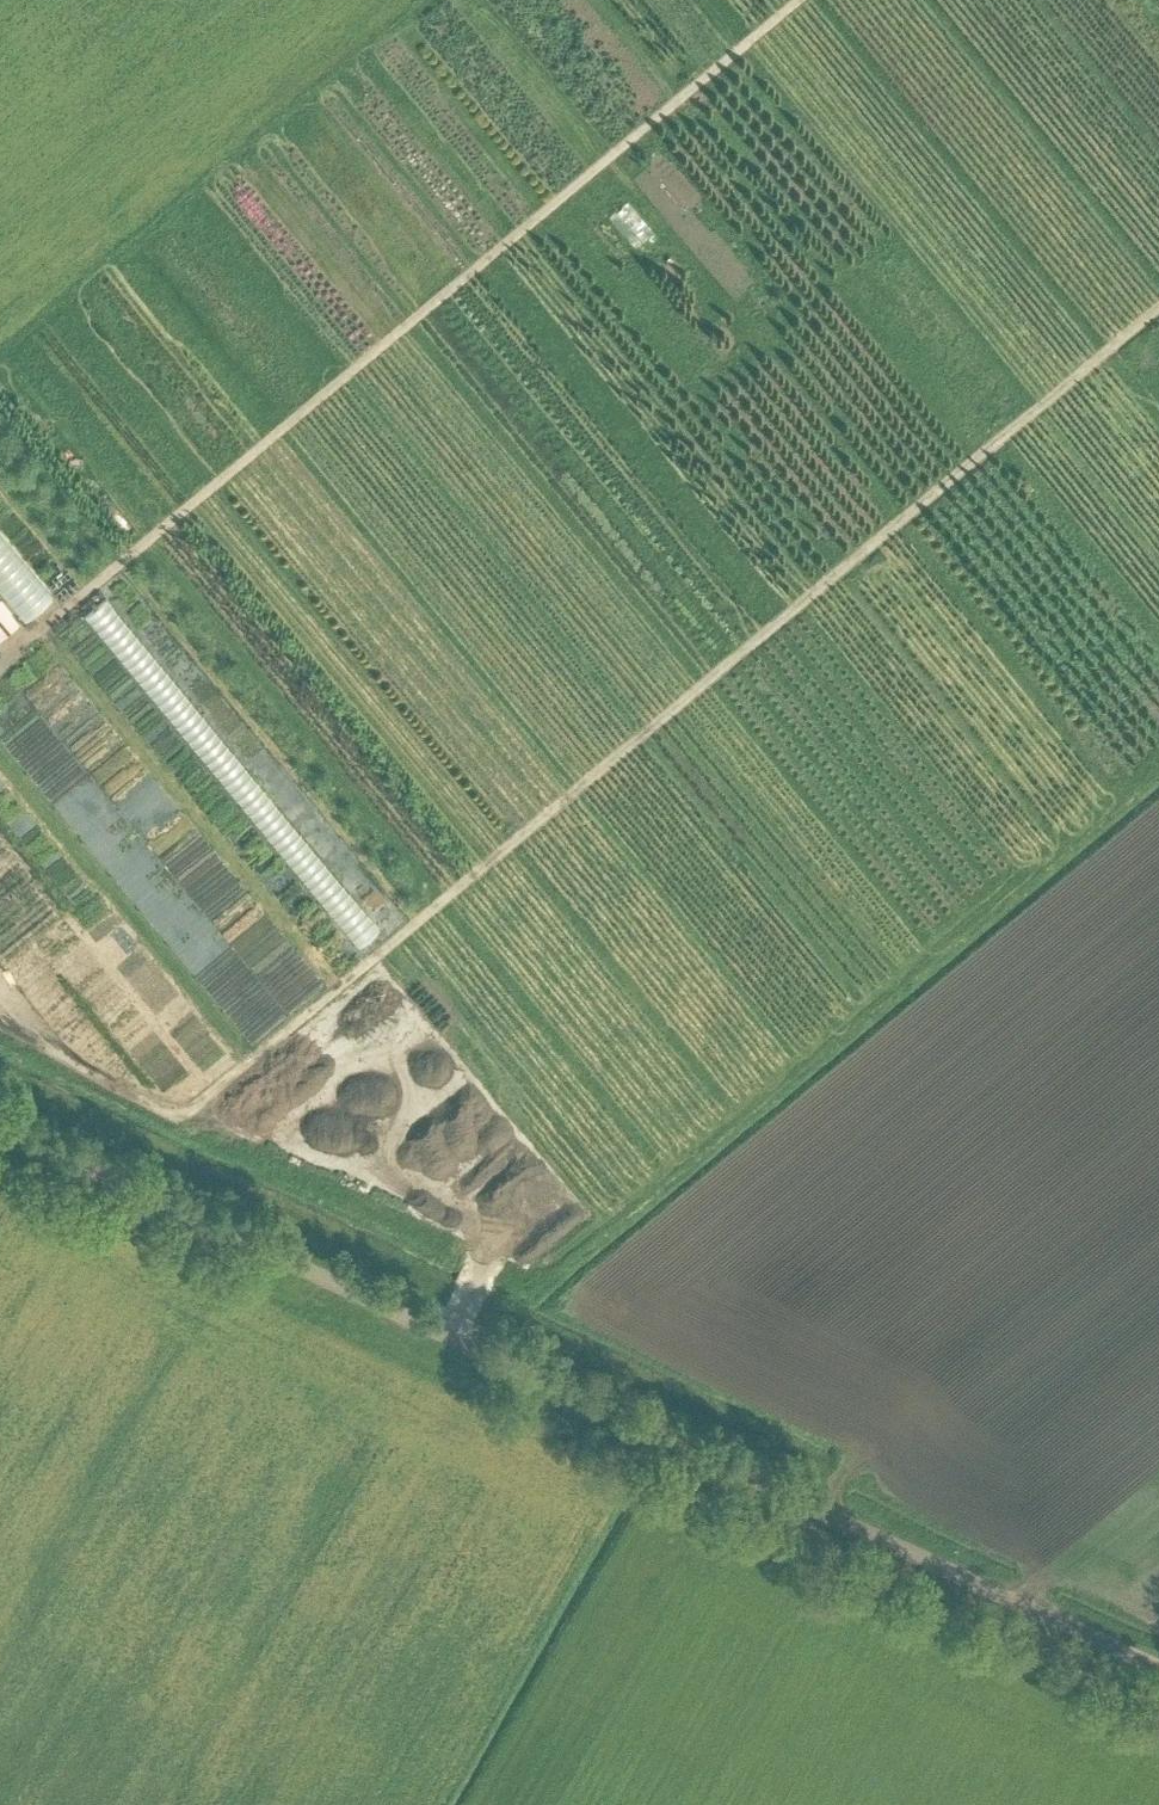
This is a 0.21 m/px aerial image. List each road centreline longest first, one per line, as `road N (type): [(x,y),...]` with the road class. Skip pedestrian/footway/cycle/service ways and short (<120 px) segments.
road 1 (unclassified): [(1158,1669),(0,1125)]

